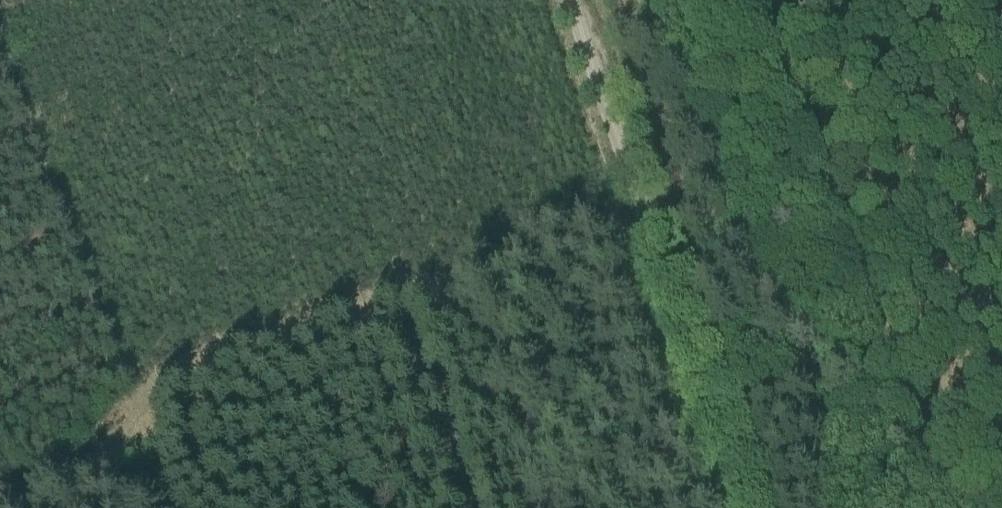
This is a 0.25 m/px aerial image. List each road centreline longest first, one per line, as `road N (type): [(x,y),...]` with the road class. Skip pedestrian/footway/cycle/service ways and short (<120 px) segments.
road 1 (track): [(621,186),(132,391),(147,438),(128,457),(0,504)]
road 2 (track): [(980,507),(767,0)]
road 3 (track): [(560,0),(739,507)]

